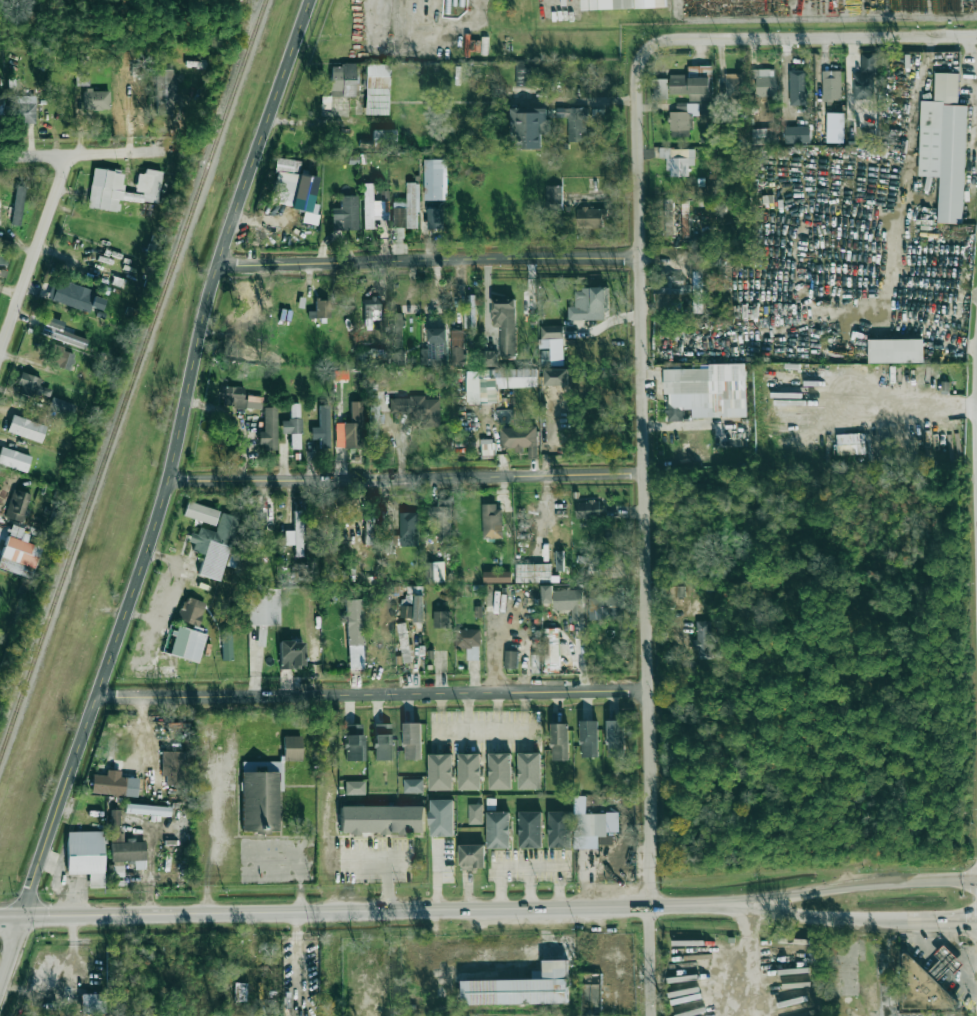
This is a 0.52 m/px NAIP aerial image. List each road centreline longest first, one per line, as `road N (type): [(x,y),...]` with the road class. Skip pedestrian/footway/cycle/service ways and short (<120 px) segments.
road 1 (secondary): [(309,0),(208,297),(148,555),(0,978)]
road 2 (residential): [(653,1015),(638,70),(644,53)]
road 3 (secondary): [(0,916),(772,904)]
road 4 (residential): [(96,696),(648,695)]
road 5 (residential): [(169,483),(644,473)]
road 6 (residential): [(218,266),(640,258)]
road 7 (residential): [(644,53),(681,39),(976,36)]
road 8 (secondary): [(976,882),(862,883),(772,904)]
road 9 (residential): [(0,349),(69,156)]
road 10 (residential): [(0,157),(164,151)]
road 11 (secondary): [(772,904),(899,921)]

